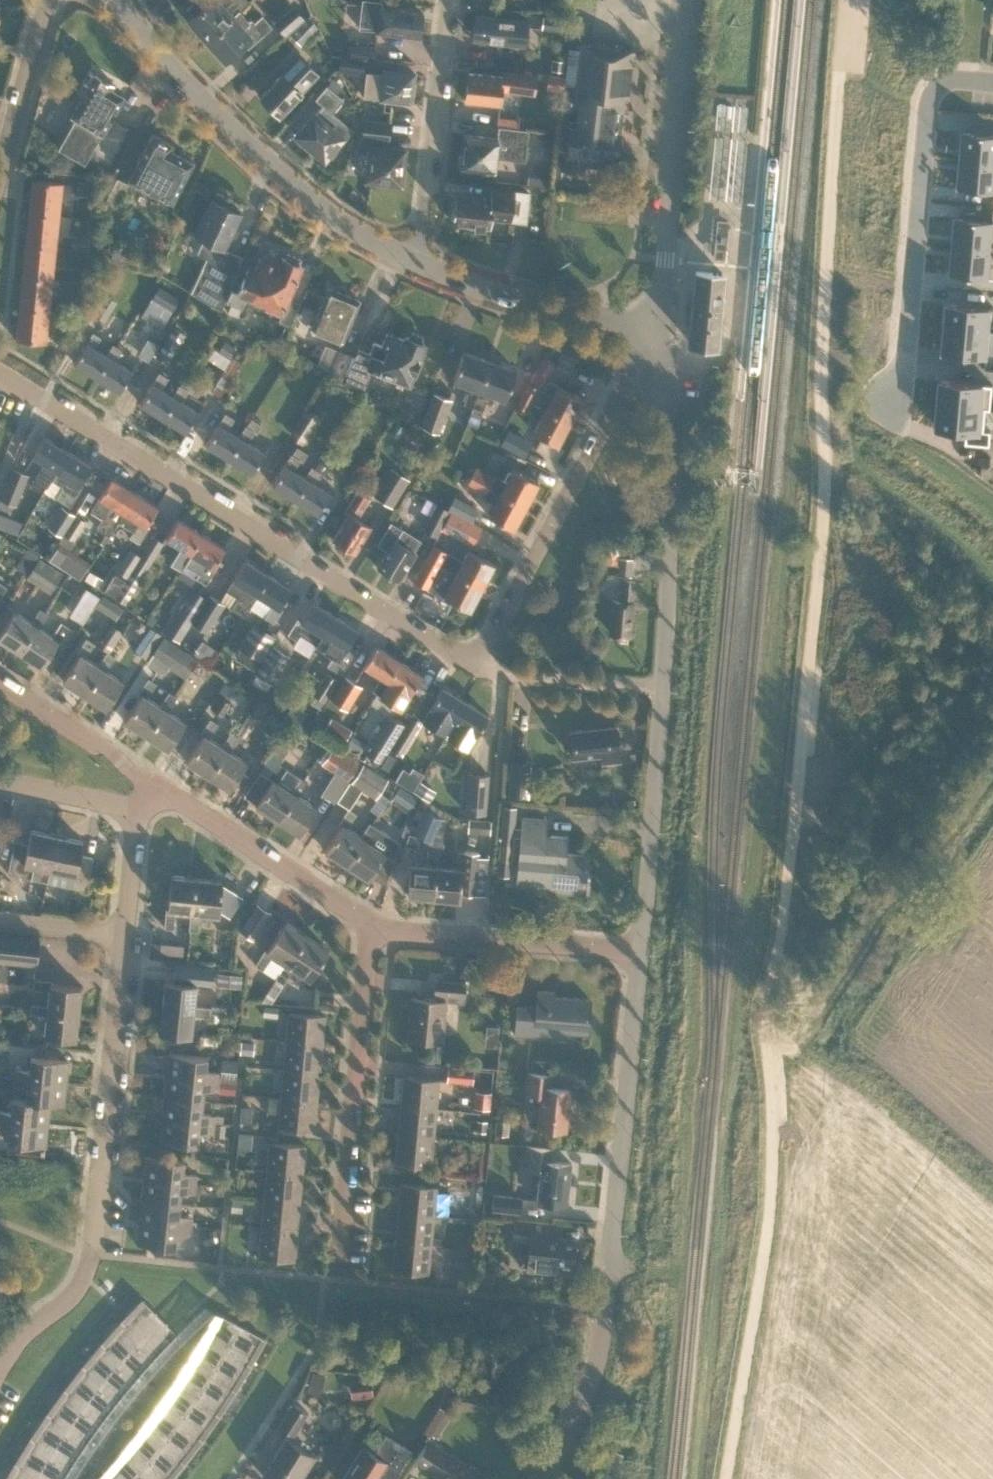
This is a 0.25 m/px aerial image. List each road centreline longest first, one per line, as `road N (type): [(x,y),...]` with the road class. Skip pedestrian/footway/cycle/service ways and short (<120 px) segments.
road 1 (track): [(769,1039),(764,1002),(781,937),(824,495),(821,365),(845,44)]
road 2 (residential): [(474,662),(0,372)]
road 3 (residential): [(537,1478),(595,1370),(636,952)]
road 4 (residential): [(0,1369),(74,1293),(90,1252),(123,937)]
road 5 (track): [(725,1478),(770,1190),(769,1039)]
road 6 (residential): [(413,260),(336,219),(255,151),(114,0)]
road 7 (residential): [(474,662),(650,331)]
road 8 (track): [(992,762),(829,993),(791,1034),(769,1039)]
road 9 (residential): [(658,683),(668,483),(650,331)]
road 10 (residential): [(336,1262),(368,921)]
road 11 (residential): [(650,331),(665,258),(690,0)]
road 12 (residential): [(932,78),(907,353),(888,406)]
road 13 (residential): [(636,952),(658,683)]
road 14 (residential): [(636,952),(368,921)]
road 15 (track): [(888,406),(852,414),(851,447),(861,464),(992,581)]
road 16 (residential): [(449,0),(413,260)]
road 17 (residential): [(368,921),(152,786)]
road 18 (residential): [(650,331),(503,295),(413,260)]
road 19 (residential): [(152,786),(0,677)]
road 20 (residential): [(658,683),(504,671),(474,662)]
road 21 (residential): [(0,163),(49,0)]
road 22 (residential): [(848,0),(845,44),(852,57),(932,78)]
road 23 (residential): [(135,809),(0,779)]
road 24 (residential): [(123,937),(135,809)]
road 25 (residential): [(0,922),(123,937)]

